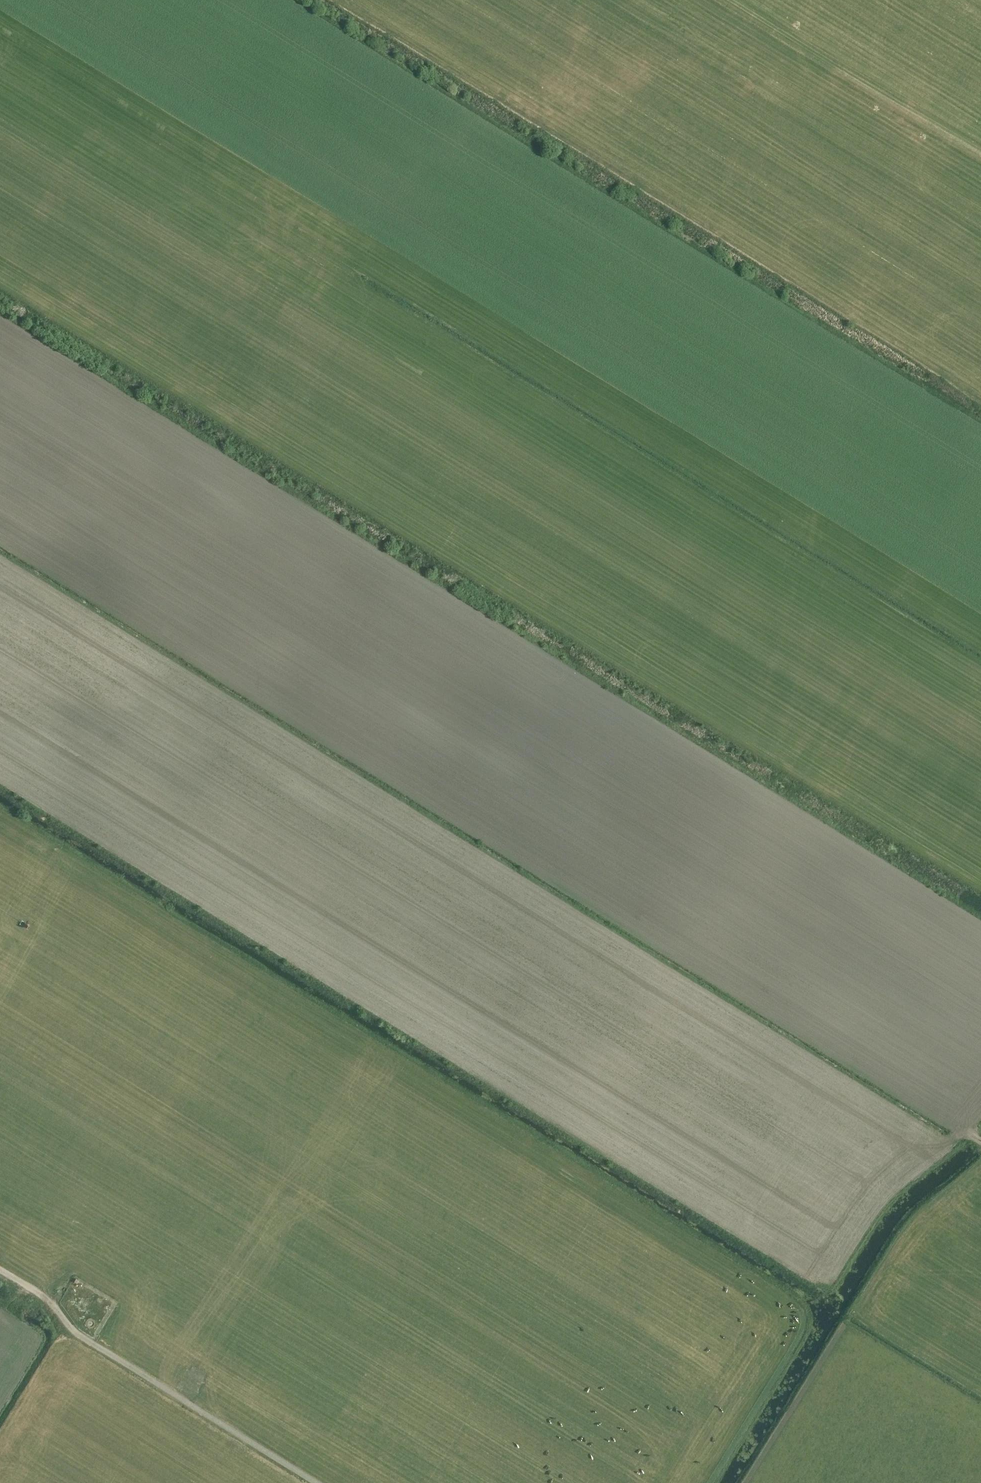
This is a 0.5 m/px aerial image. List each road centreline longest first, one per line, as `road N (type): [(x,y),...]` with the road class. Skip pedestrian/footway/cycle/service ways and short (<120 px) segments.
road 1 (track): [(0,1268),(43,1294),(82,1338),(321,1482)]
road 2 (track): [(980,154),(871,87)]

